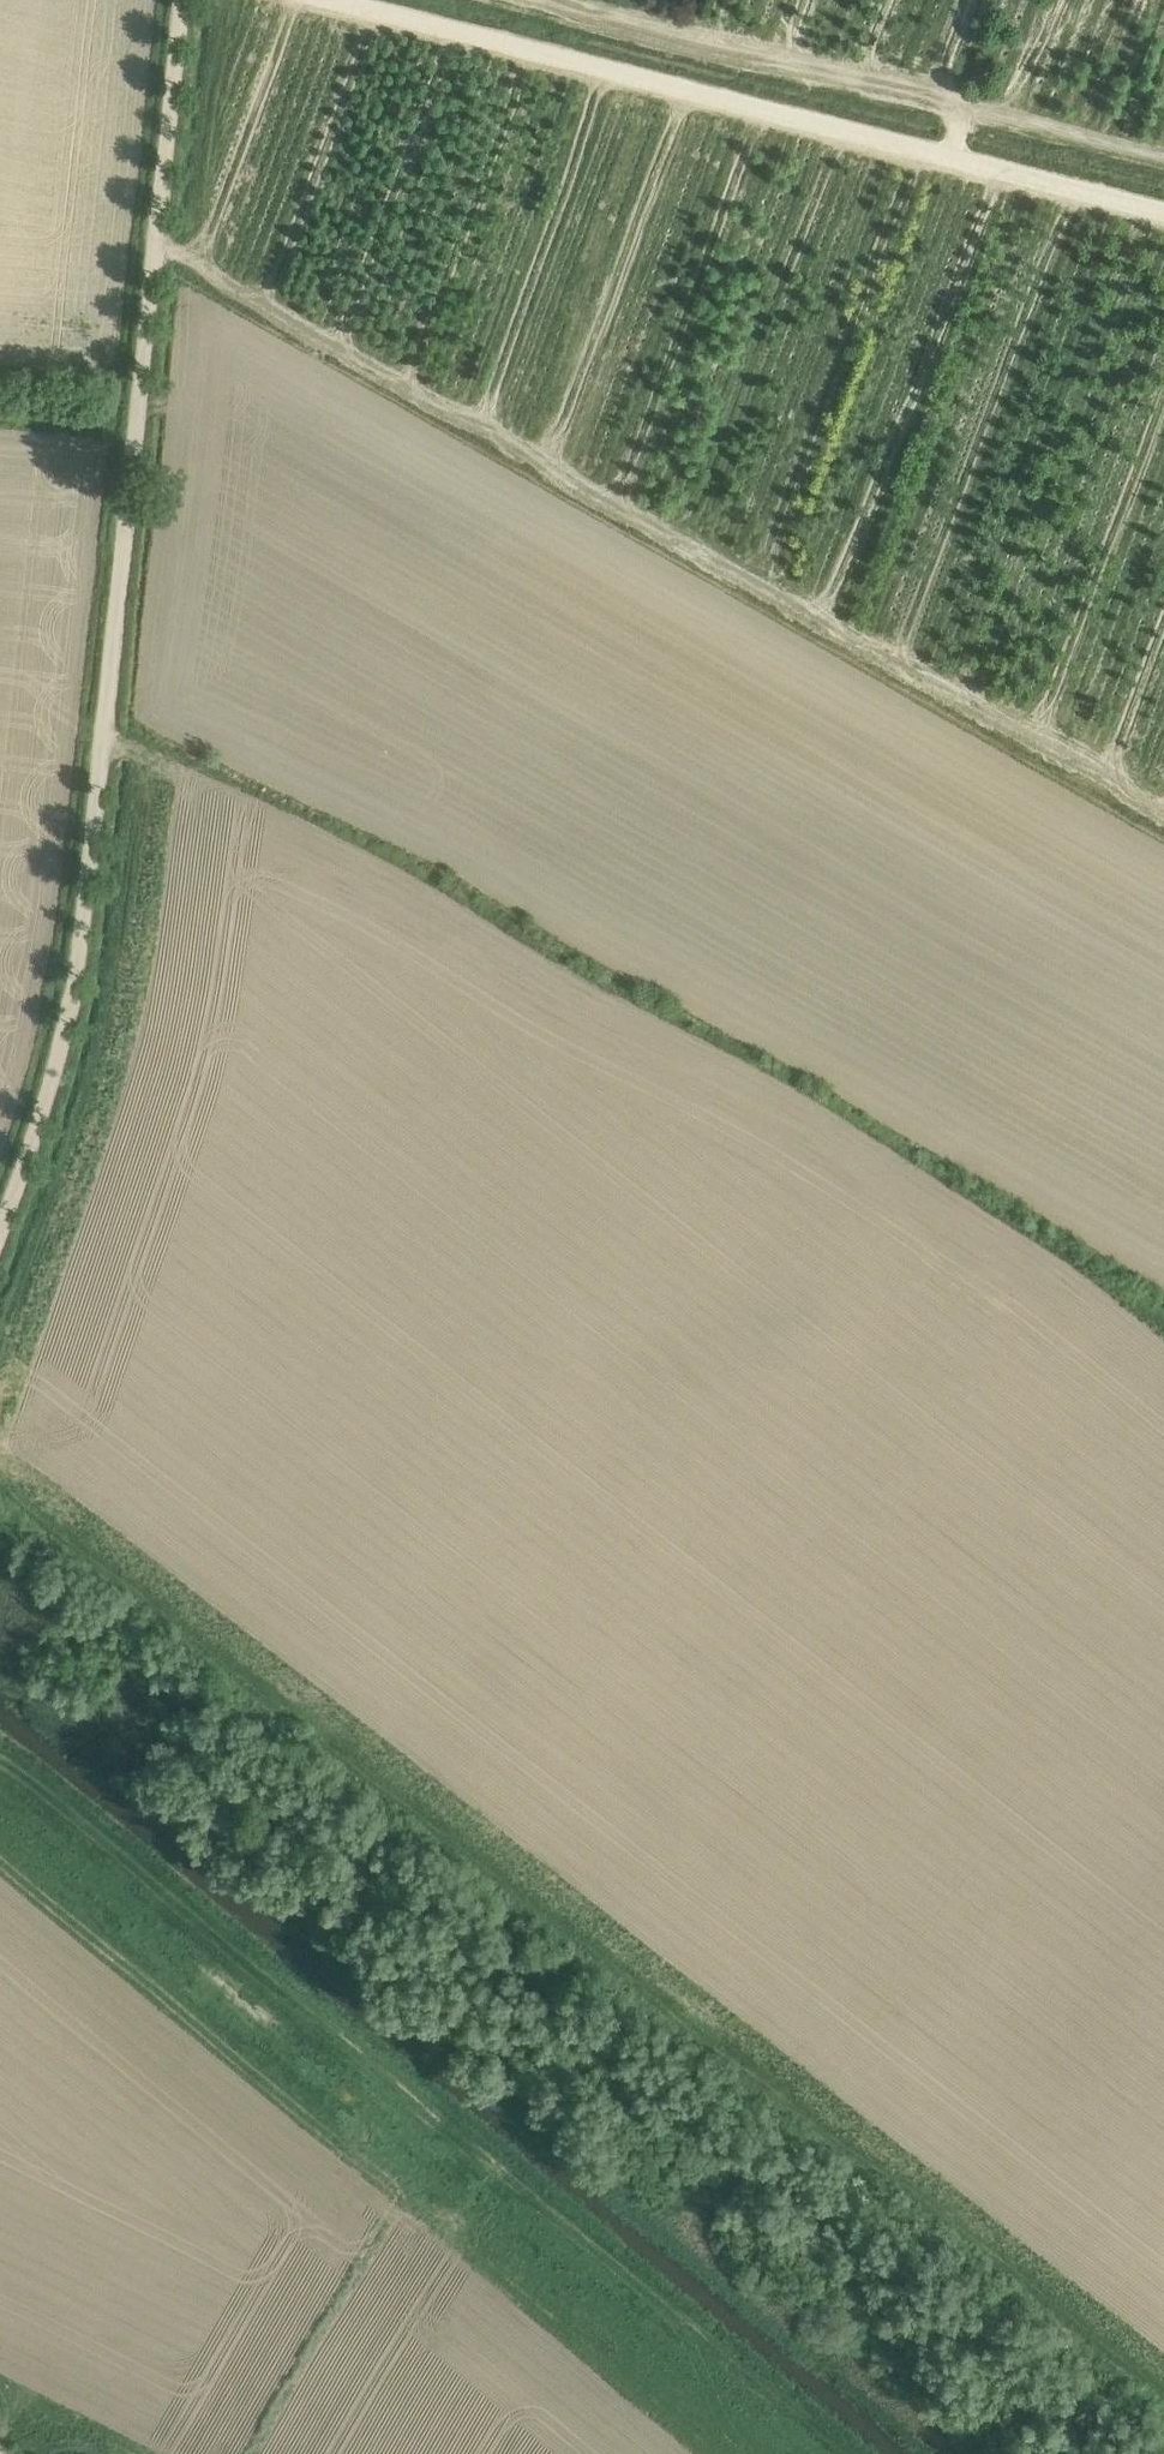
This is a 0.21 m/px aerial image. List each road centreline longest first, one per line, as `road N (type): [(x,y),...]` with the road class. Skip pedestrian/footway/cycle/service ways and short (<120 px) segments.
road 1 (track): [(1163,2403),(615,1967),(0,1547)]
road 2 (track): [(189,0),(168,75),(47,1140),(0,1246)]

